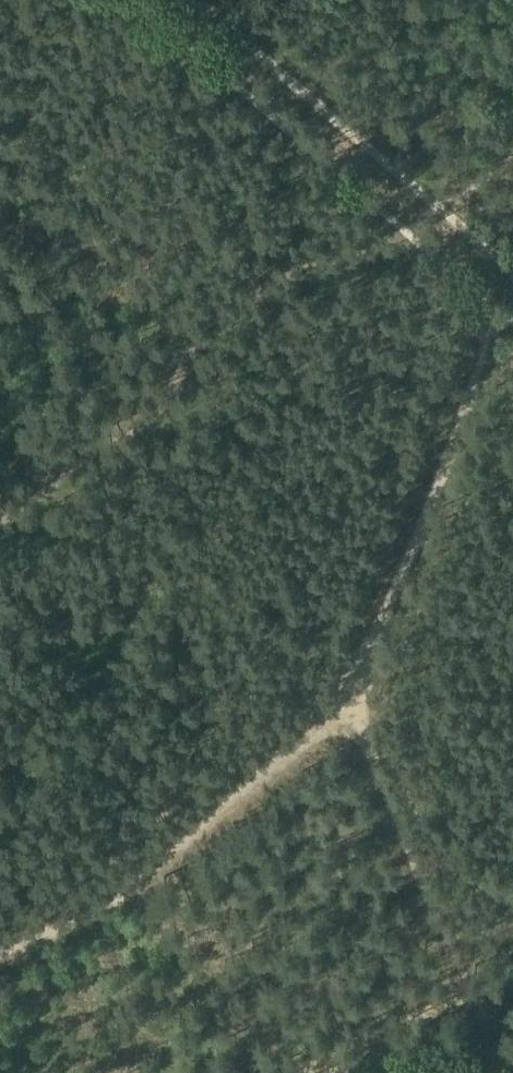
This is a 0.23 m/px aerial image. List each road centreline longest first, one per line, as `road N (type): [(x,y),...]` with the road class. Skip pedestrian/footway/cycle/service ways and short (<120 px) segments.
road 1 (track): [(352,696),(275,775),(77,924),(0,953)]
road 2 (track): [(512,269),(195,0)]
road 3 (track): [(512,315),(352,696)]
road 4 (track): [(512,1072),(352,696)]

